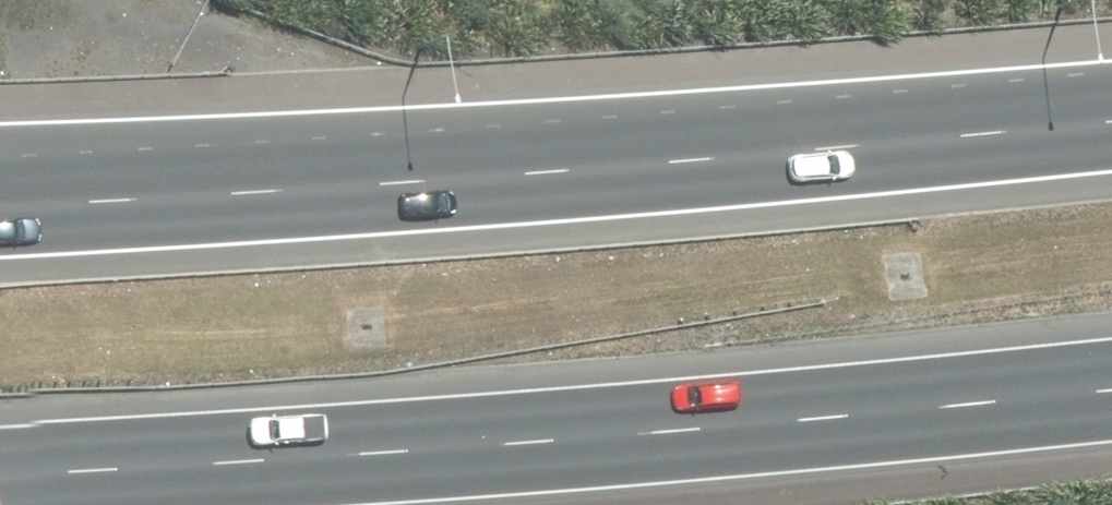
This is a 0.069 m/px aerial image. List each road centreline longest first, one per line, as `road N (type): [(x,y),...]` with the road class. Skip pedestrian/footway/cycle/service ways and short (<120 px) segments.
road 1 (motorway): [(1111,396),(408,457),(0,480)]
road 2 (motorway): [(0,204),(512,177),(1111,124)]
road 3 (track): [(456,178),(455,96),(281,74),(109,0)]

